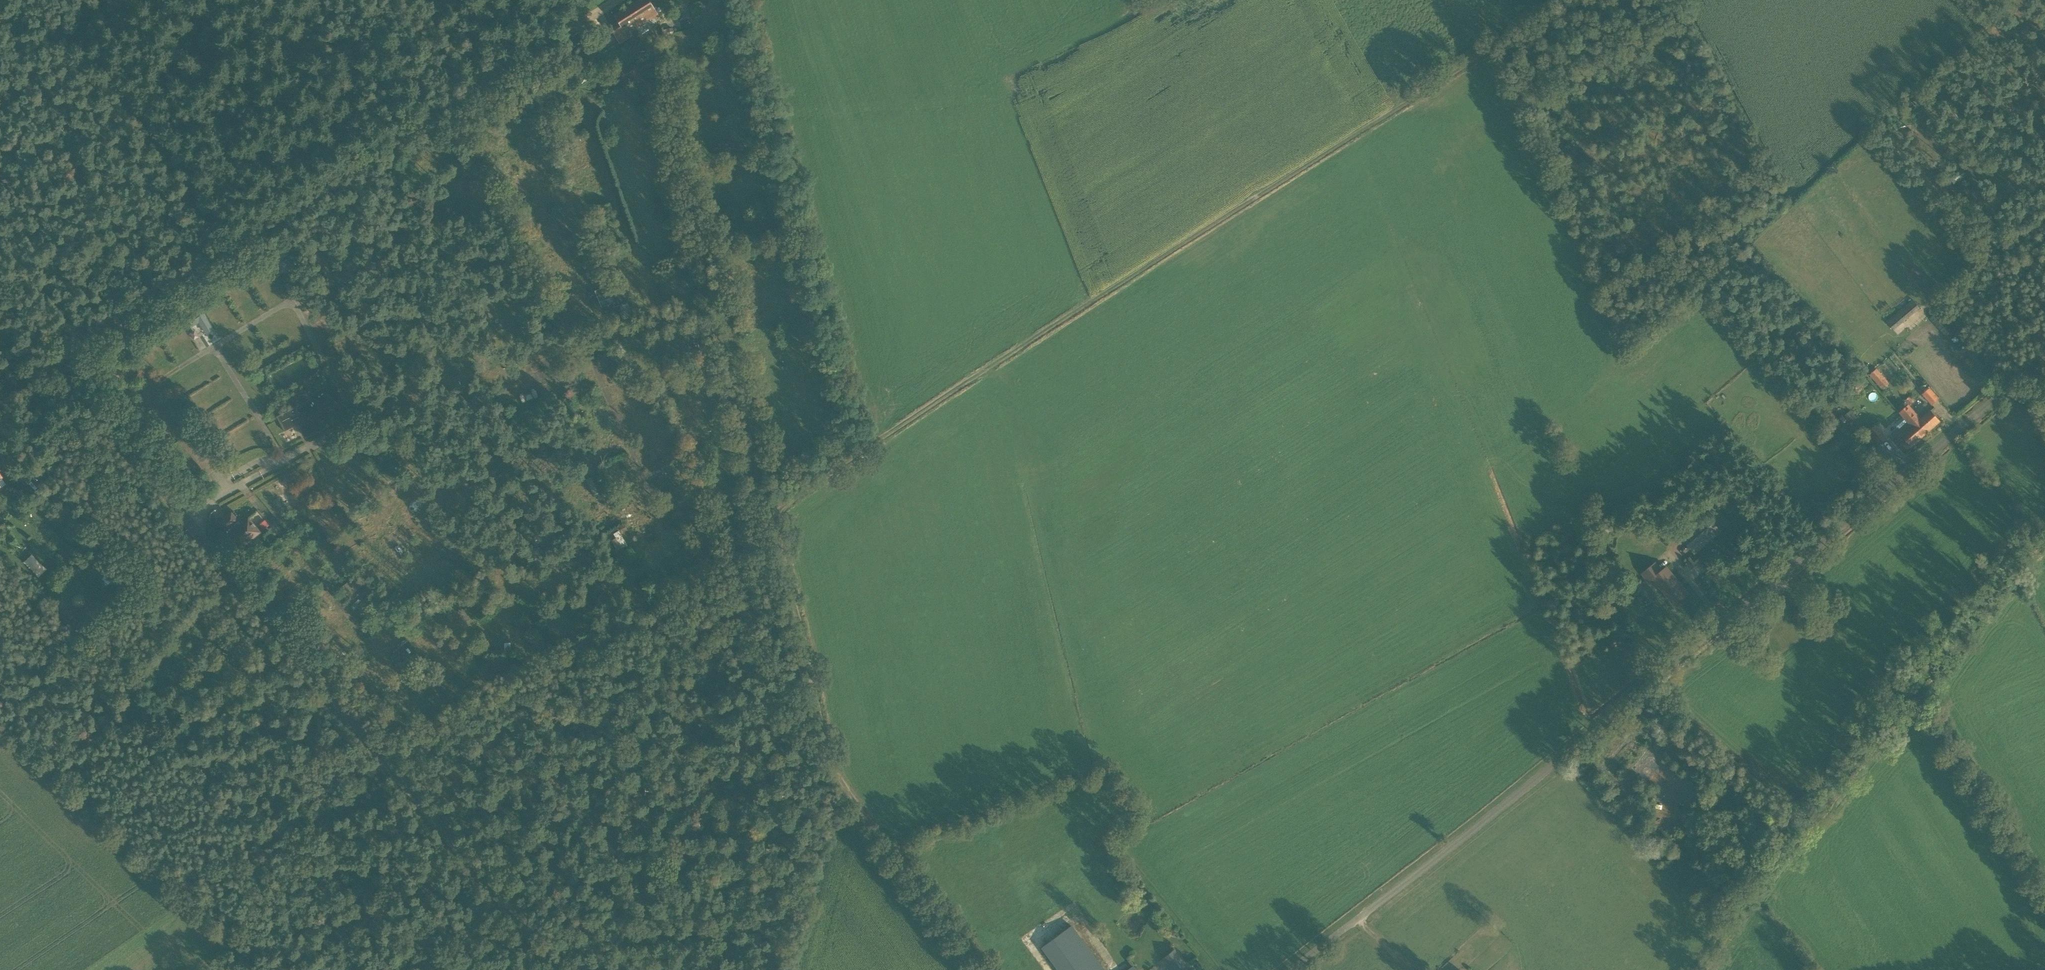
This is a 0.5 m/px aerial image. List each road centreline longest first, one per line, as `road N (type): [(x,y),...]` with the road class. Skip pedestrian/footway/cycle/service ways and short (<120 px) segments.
road 1 (track): [(982,969),(845,797),(832,768),(775,508),(1556,0)]
road 2 (unclassified): [(1294,969),(2044,362)]
road 3 (unclassified): [(566,969),(53,363)]
road 4 (track): [(53,363),(595,0)]
road 5 (track): [(386,764),(199,969)]

